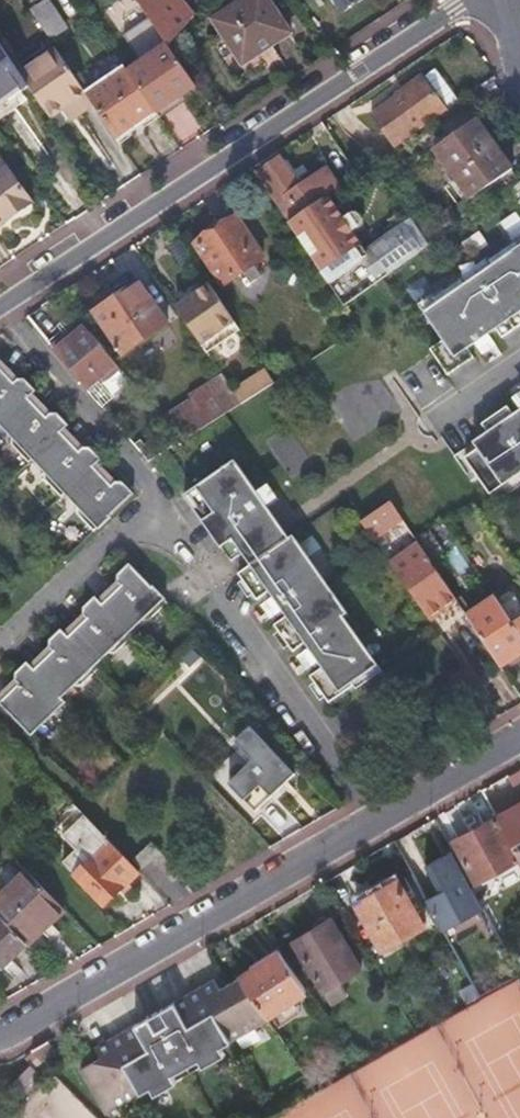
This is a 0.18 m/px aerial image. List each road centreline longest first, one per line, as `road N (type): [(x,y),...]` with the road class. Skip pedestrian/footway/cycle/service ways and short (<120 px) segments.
road 1 (residential): [(1,308),(456,13),(502,8)]
road 2 (residential): [(0,1040),(372,821)]
road 3 (residential): [(159,504),(372,821)]
road 4 (residential): [(1,308),(159,504)]
road 5 (residential): [(0,649),(159,504)]
road 6 (residential): [(372,821),(519,738)]

